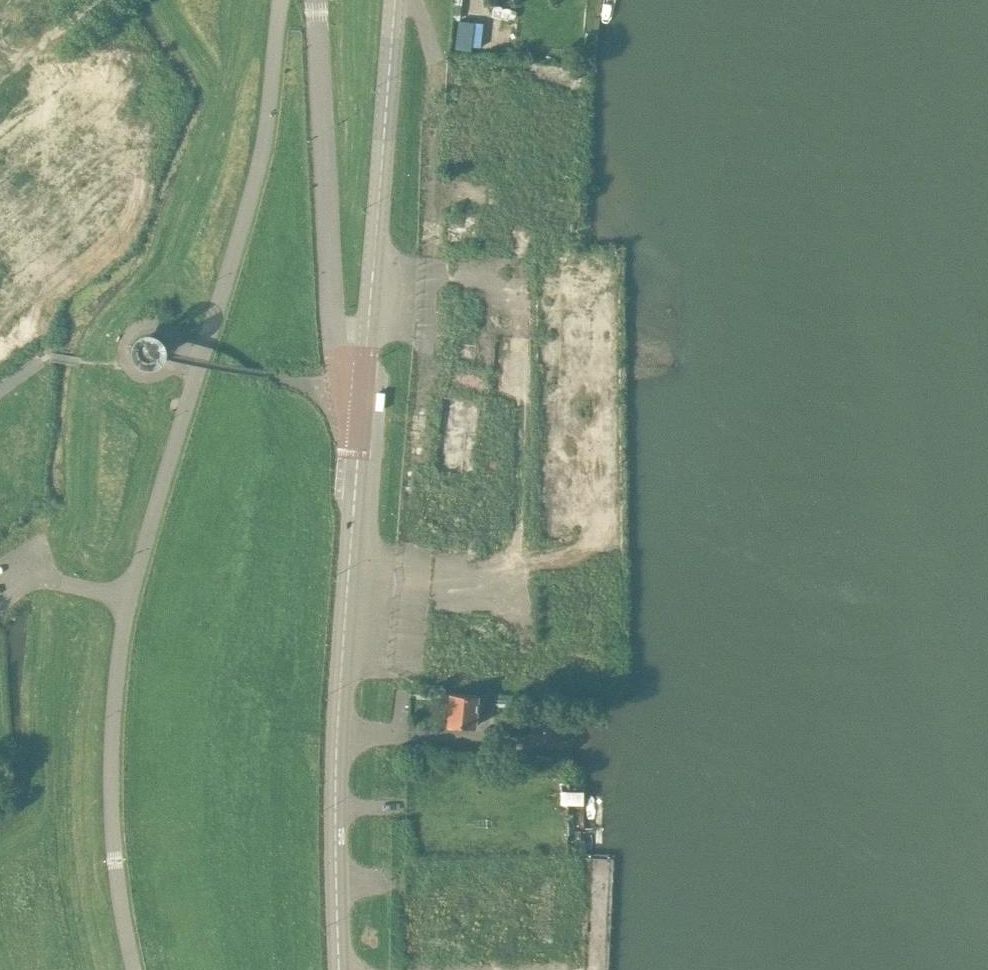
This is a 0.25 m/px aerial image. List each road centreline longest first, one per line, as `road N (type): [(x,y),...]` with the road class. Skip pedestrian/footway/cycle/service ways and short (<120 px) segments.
road 1 (unclassified): [(135,969),(121,908),(113,754),(124,625),(252,200),(284,0)]
road 2 (secondary): [(339,969),(340,731),(362,419)]
road 3 (unclassified): [(362,419),(345,395),(336,341),(316,0)]
road 4 (secondary): [(395,0),(362,419)]
road 5 (residential): [(0,310),(44,242),(79,146),(94,44),(83,0)]

